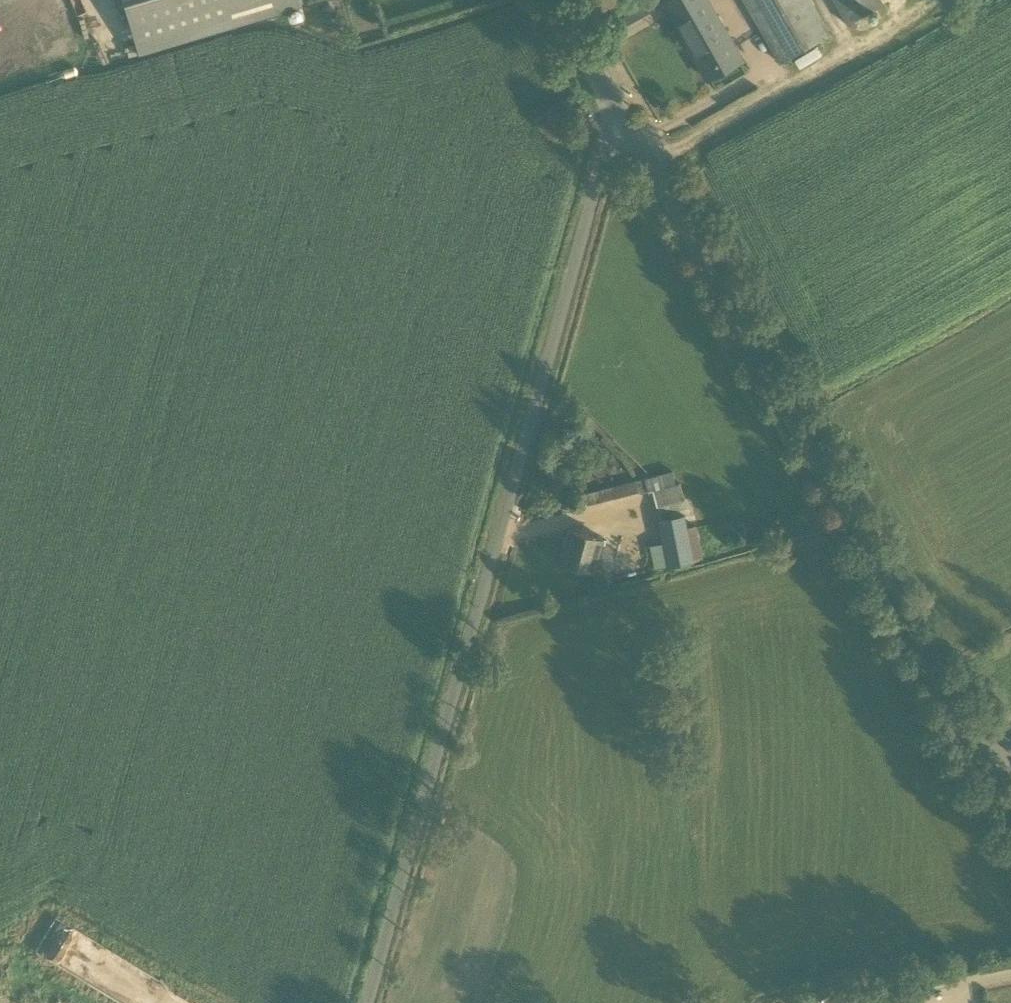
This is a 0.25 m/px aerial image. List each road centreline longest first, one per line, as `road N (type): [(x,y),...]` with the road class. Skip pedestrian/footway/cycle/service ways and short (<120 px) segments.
road 1 (unclassified): [(619,117),(364,1002)]
road 2 (unclassified): [(1010,820),(619,117)]
road 3 (track): [(943,0),(648,161)]
road 4 (unclassified): [(619,117),(548,0)]

